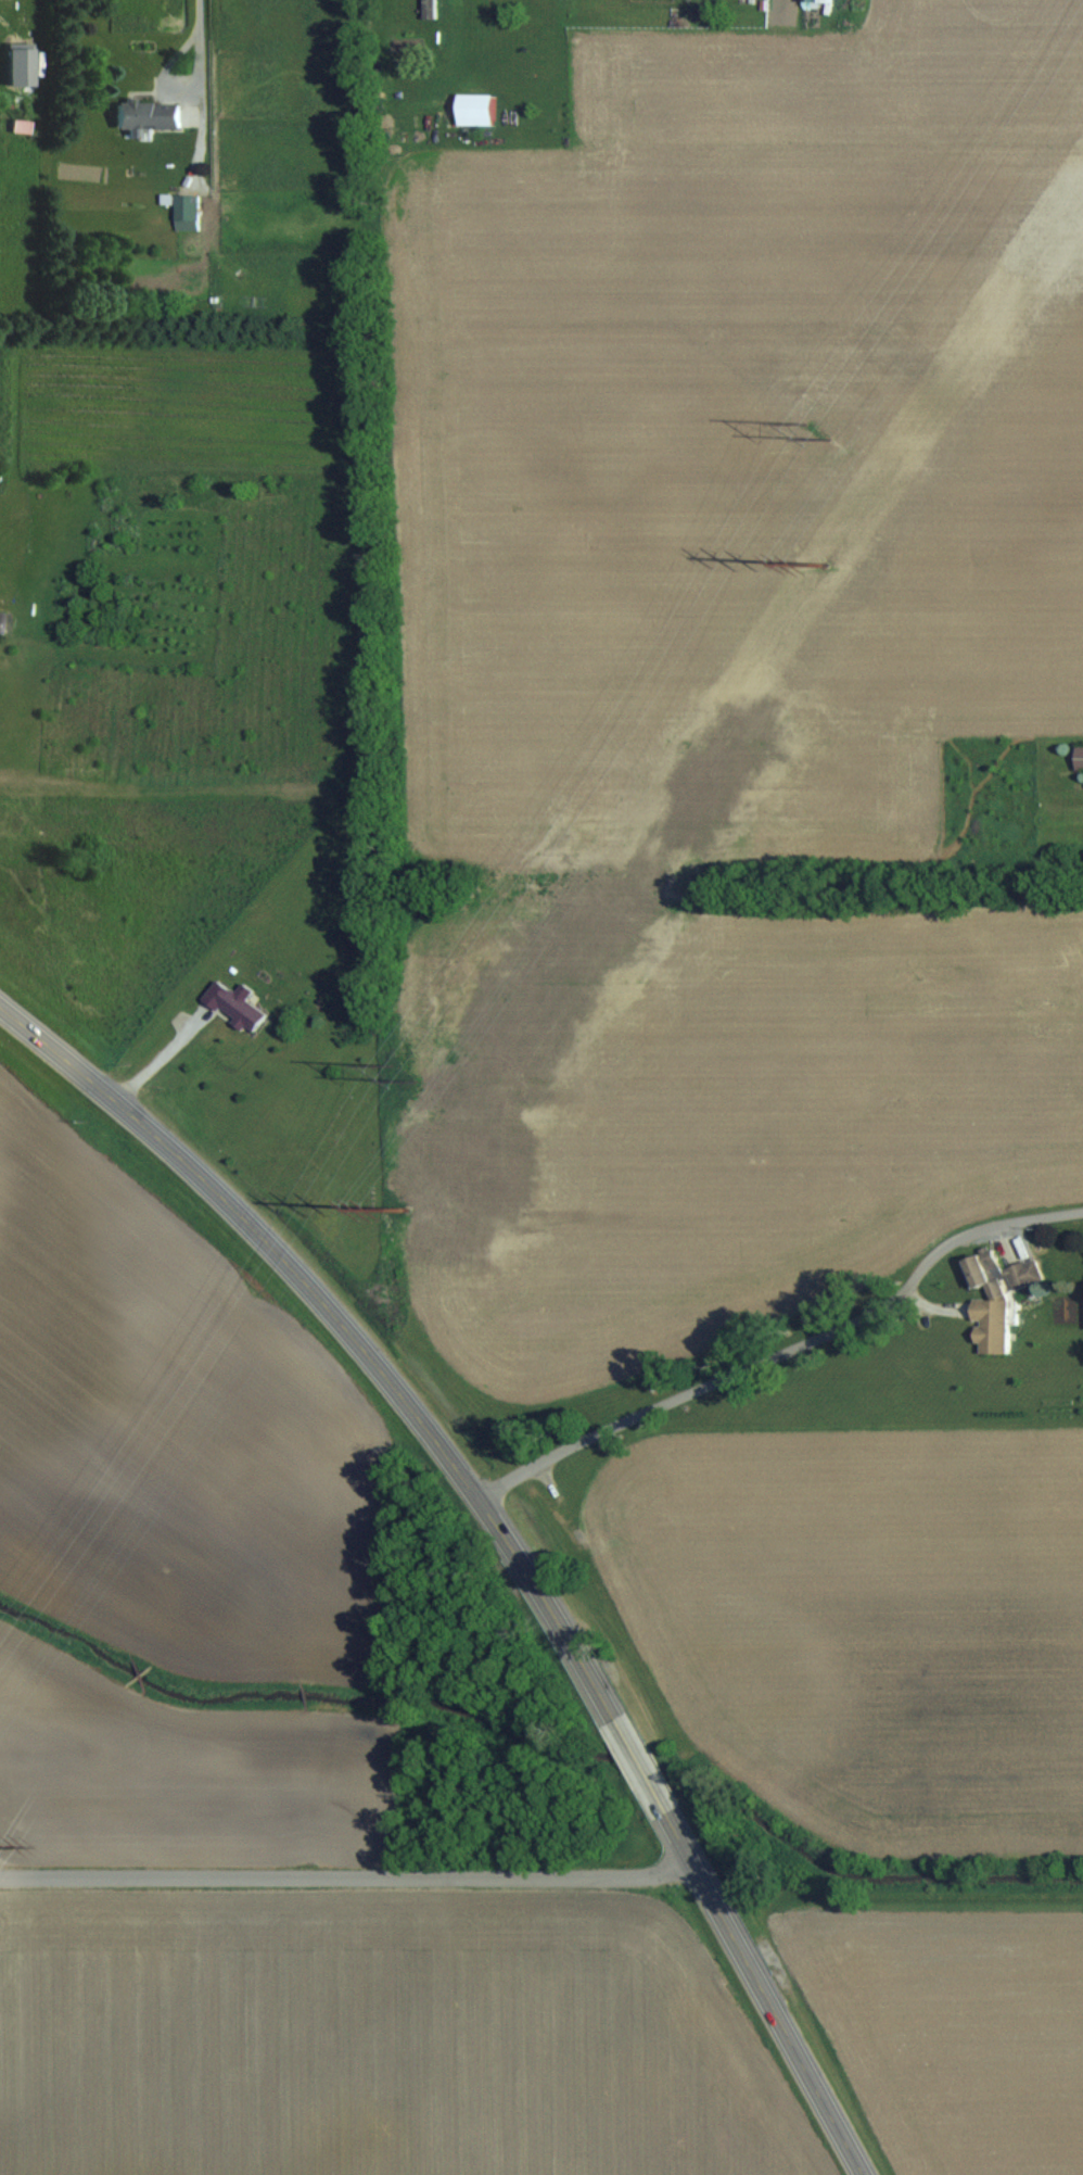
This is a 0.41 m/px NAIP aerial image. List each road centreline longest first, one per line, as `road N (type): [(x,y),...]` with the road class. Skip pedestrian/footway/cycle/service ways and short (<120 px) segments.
road 1 (primary): [(612,1719),(476,1499),(344,1328),(157,1137),(0,1008)]
road 2 (residential): [(0,1880),(655,1875),(689,1859)]
road 3 (residential): [(476,1499),(585,1438),(887,1305),(928,1259),(974,1230),(1082,1211)]
road 4 (primary): [(864,2174),(664,1812)]

